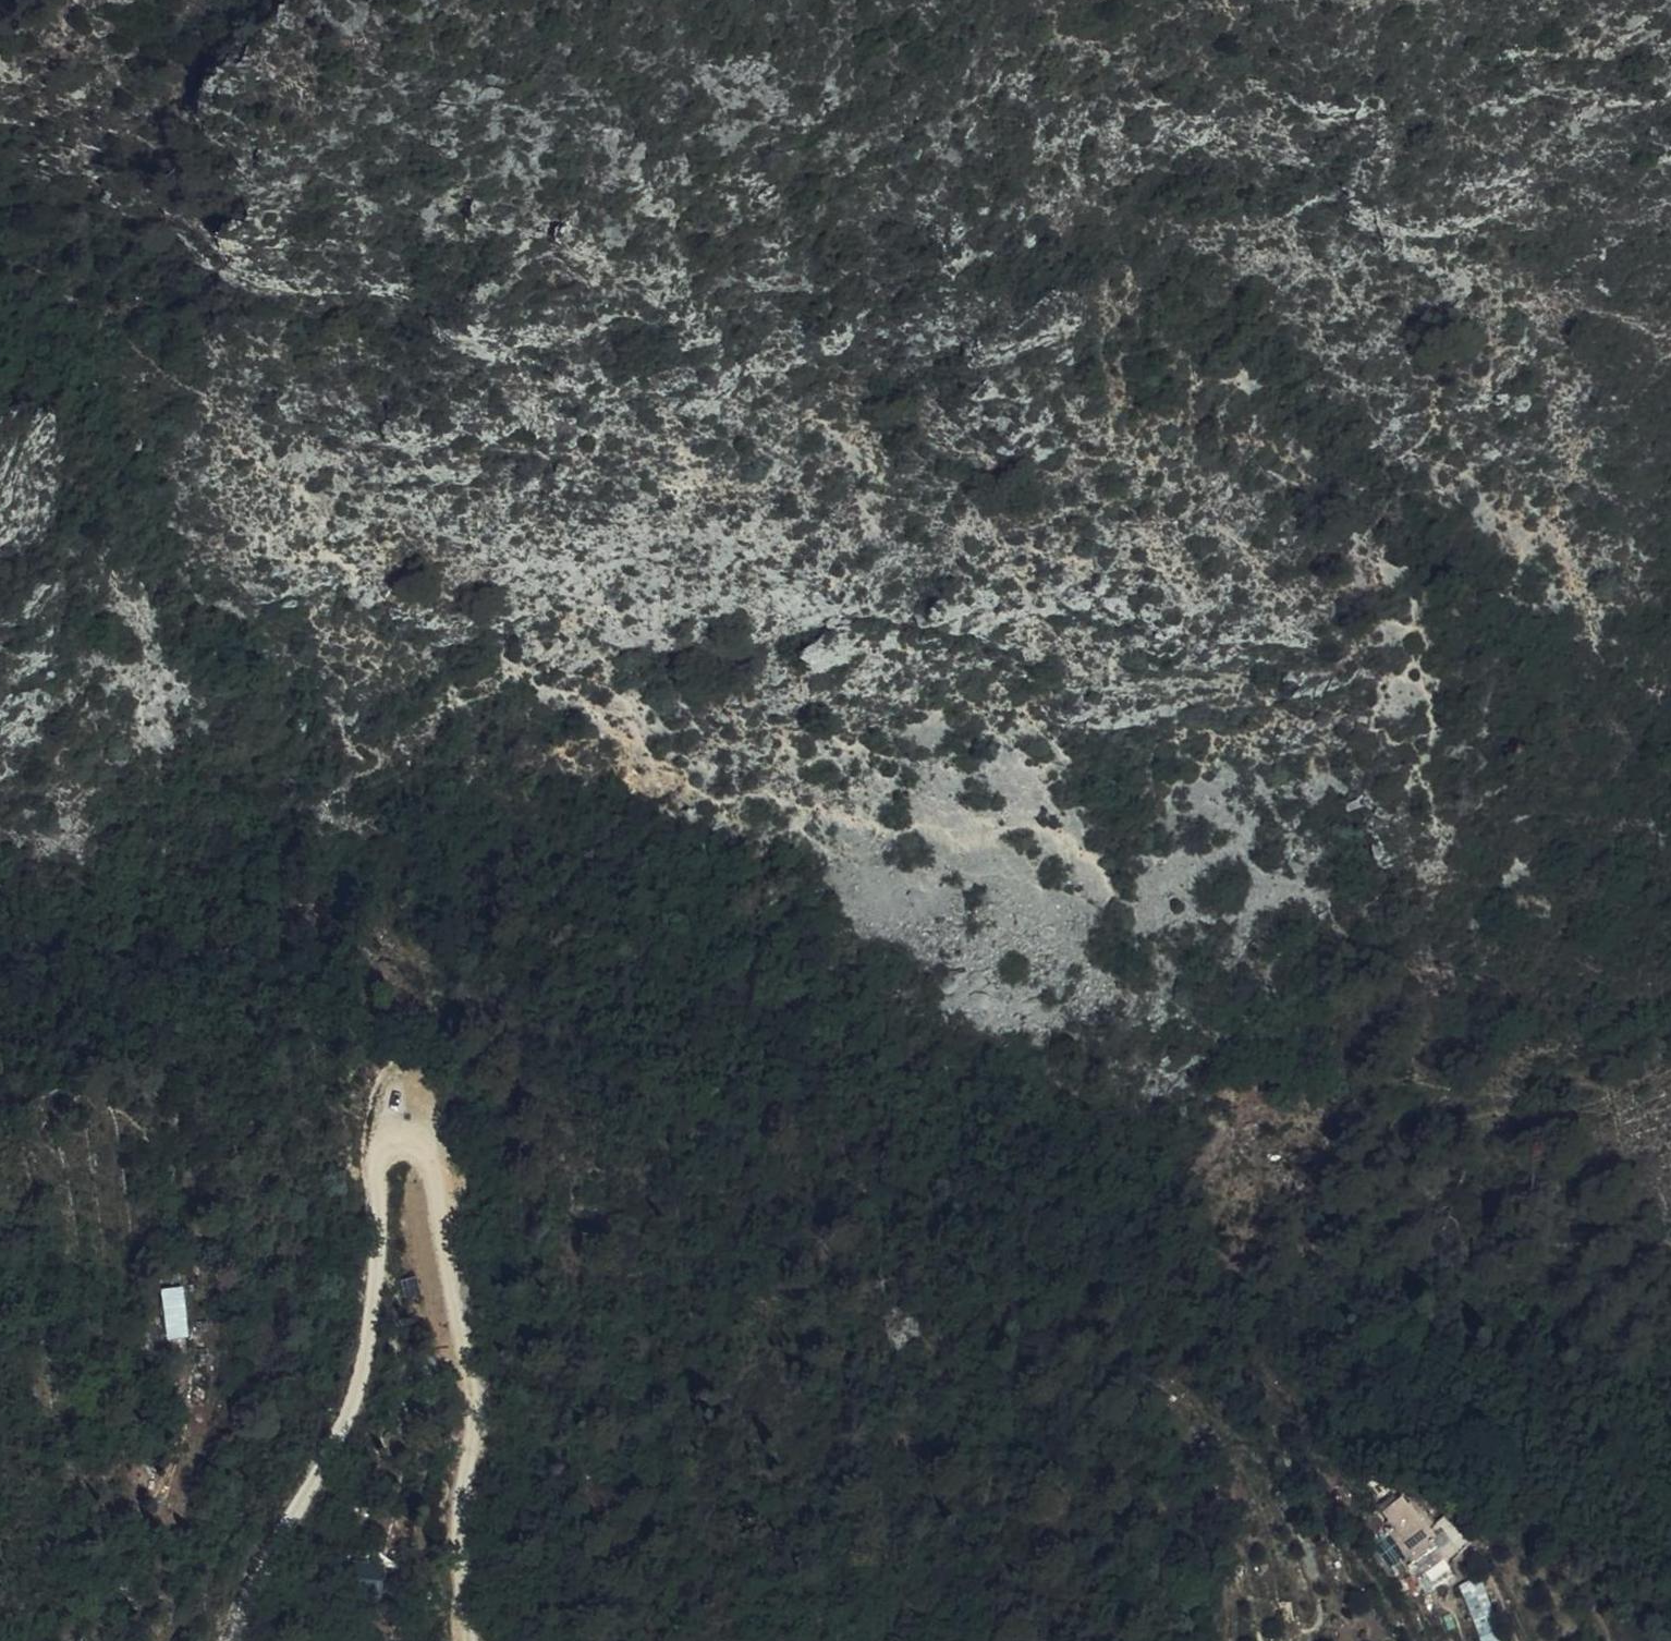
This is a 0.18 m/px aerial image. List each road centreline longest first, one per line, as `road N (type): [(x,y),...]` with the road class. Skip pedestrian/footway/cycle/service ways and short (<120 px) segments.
road 1 (track): [(233,1640),(249,1588),(342,1438),(373,1310),(380,1160),(394,1137),(415,1136),(431,1157),(438,1263),(473,1396),(456,1544),(466,1640)]

